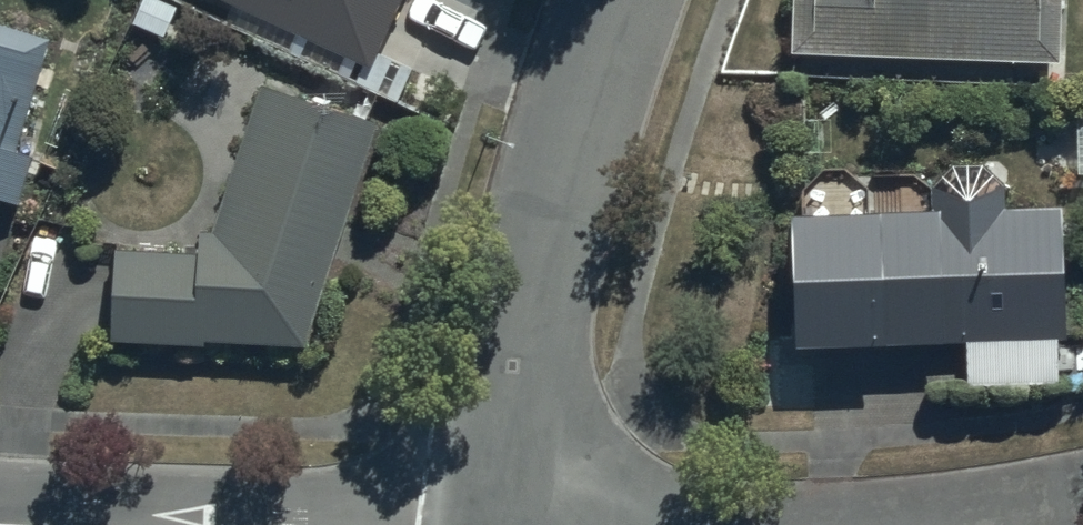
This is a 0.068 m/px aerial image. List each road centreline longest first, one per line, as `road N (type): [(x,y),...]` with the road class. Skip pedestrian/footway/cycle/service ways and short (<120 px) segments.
road 1 (residential): [(497,524),(619,0)]
road 2 (residential): [(0,509),(144,524)]

